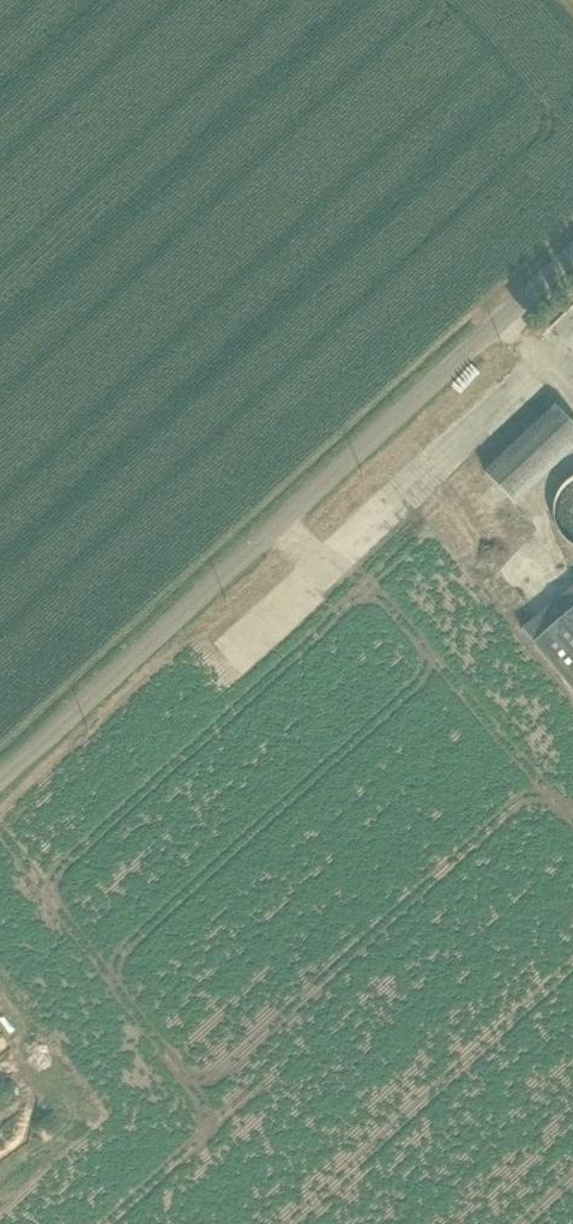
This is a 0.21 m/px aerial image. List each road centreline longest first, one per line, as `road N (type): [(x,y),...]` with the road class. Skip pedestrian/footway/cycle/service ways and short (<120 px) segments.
road 1 (unclassified): [(0,784),(572,254)]

